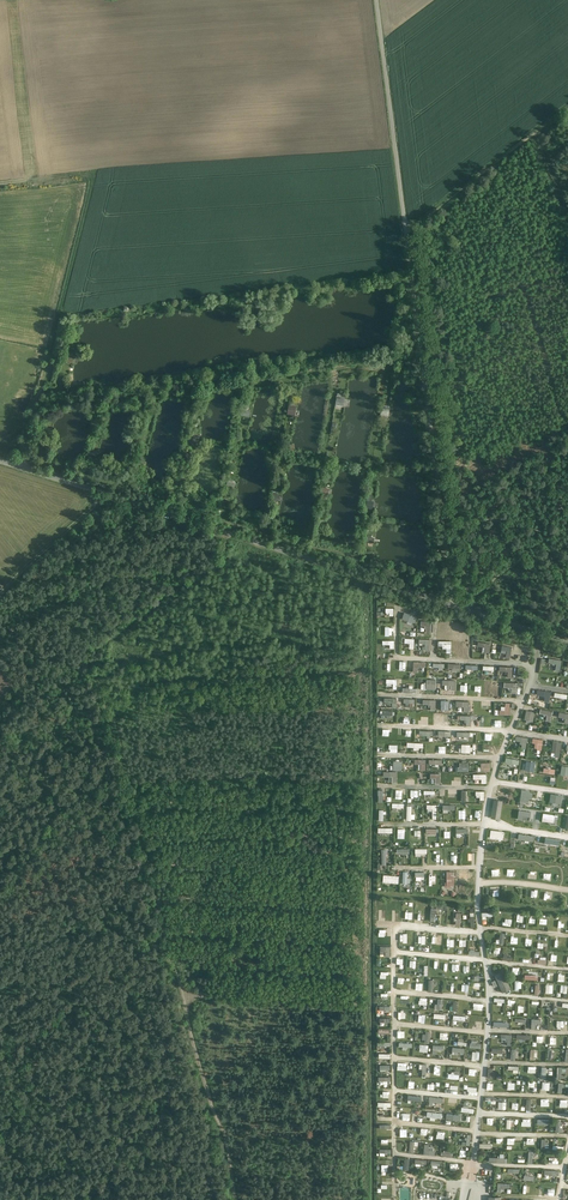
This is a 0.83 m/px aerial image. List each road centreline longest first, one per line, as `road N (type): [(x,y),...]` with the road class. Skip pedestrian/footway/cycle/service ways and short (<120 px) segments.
road 1 (unclassified): [(376,0),(455,610)]
road 2 (unclassified): [(0,461),(455,610)]
road 3 (track): [(458,611),(476,590),(415,219)]
road 4 (track): [(405,226),(567,107)]
road 5 (track): [(106,493),(0,593)]

